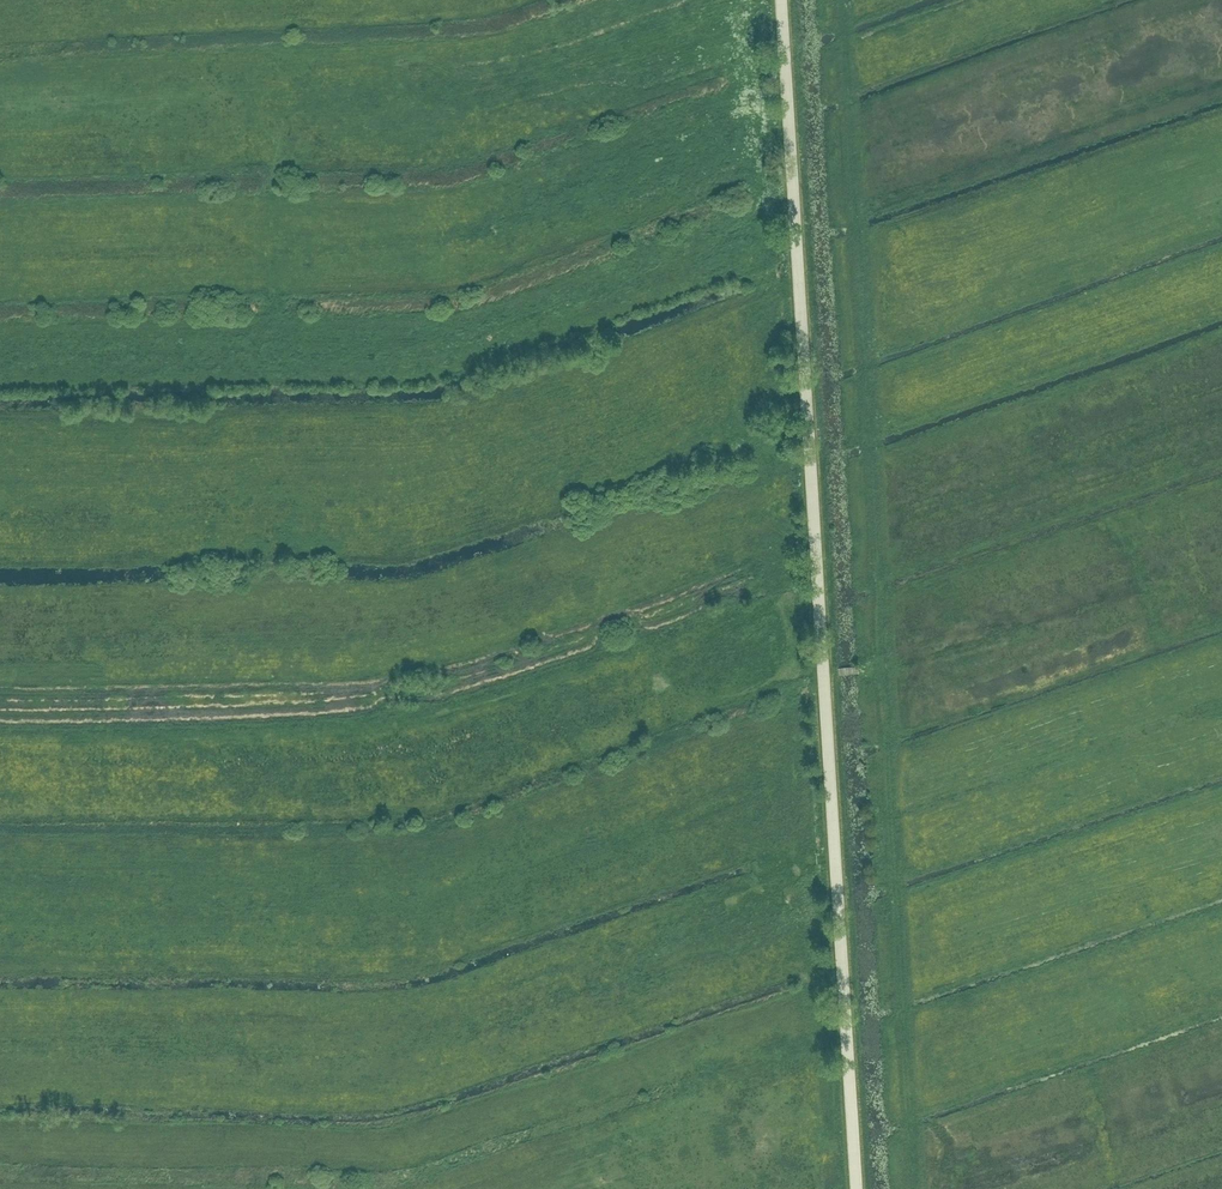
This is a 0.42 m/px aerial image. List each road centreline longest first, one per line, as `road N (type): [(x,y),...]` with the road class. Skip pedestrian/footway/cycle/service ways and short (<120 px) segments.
road 1 (unclassified): [(856,1188),(781,0)]

